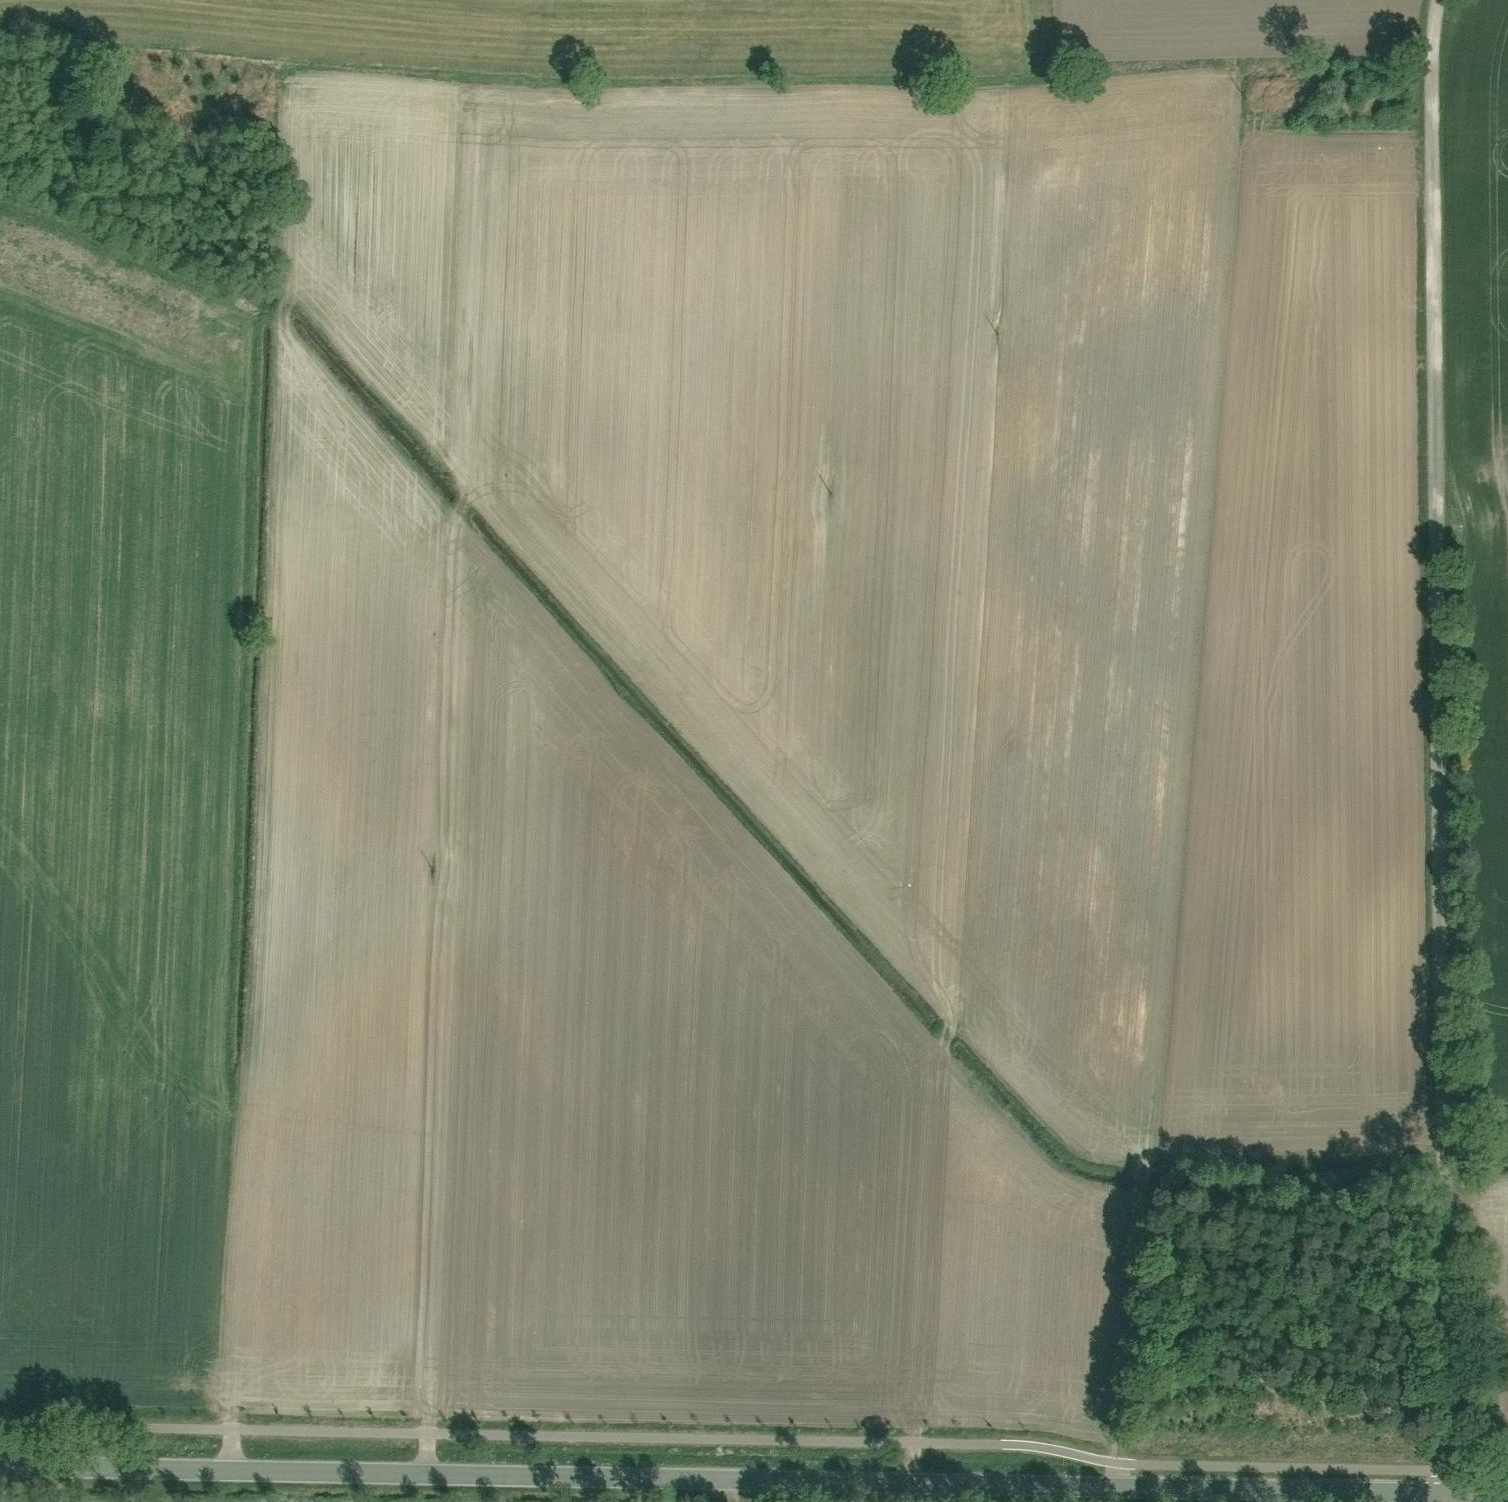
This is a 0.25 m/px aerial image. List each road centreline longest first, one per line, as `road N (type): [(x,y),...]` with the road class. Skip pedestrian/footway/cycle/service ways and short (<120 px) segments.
road 1 (residential): [(1462,1495),(1436,107),(1445,0)]
road 2 (tertiary): [(1462,1495),(0,1469)]

